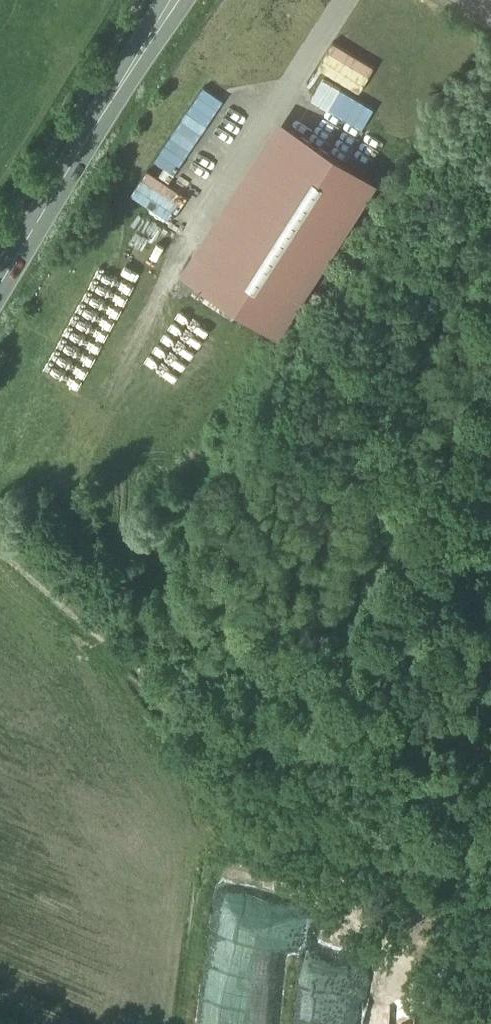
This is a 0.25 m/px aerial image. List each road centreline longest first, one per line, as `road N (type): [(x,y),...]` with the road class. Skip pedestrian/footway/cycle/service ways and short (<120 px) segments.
road 1 (secondary): [(173,0),(0,284)]

